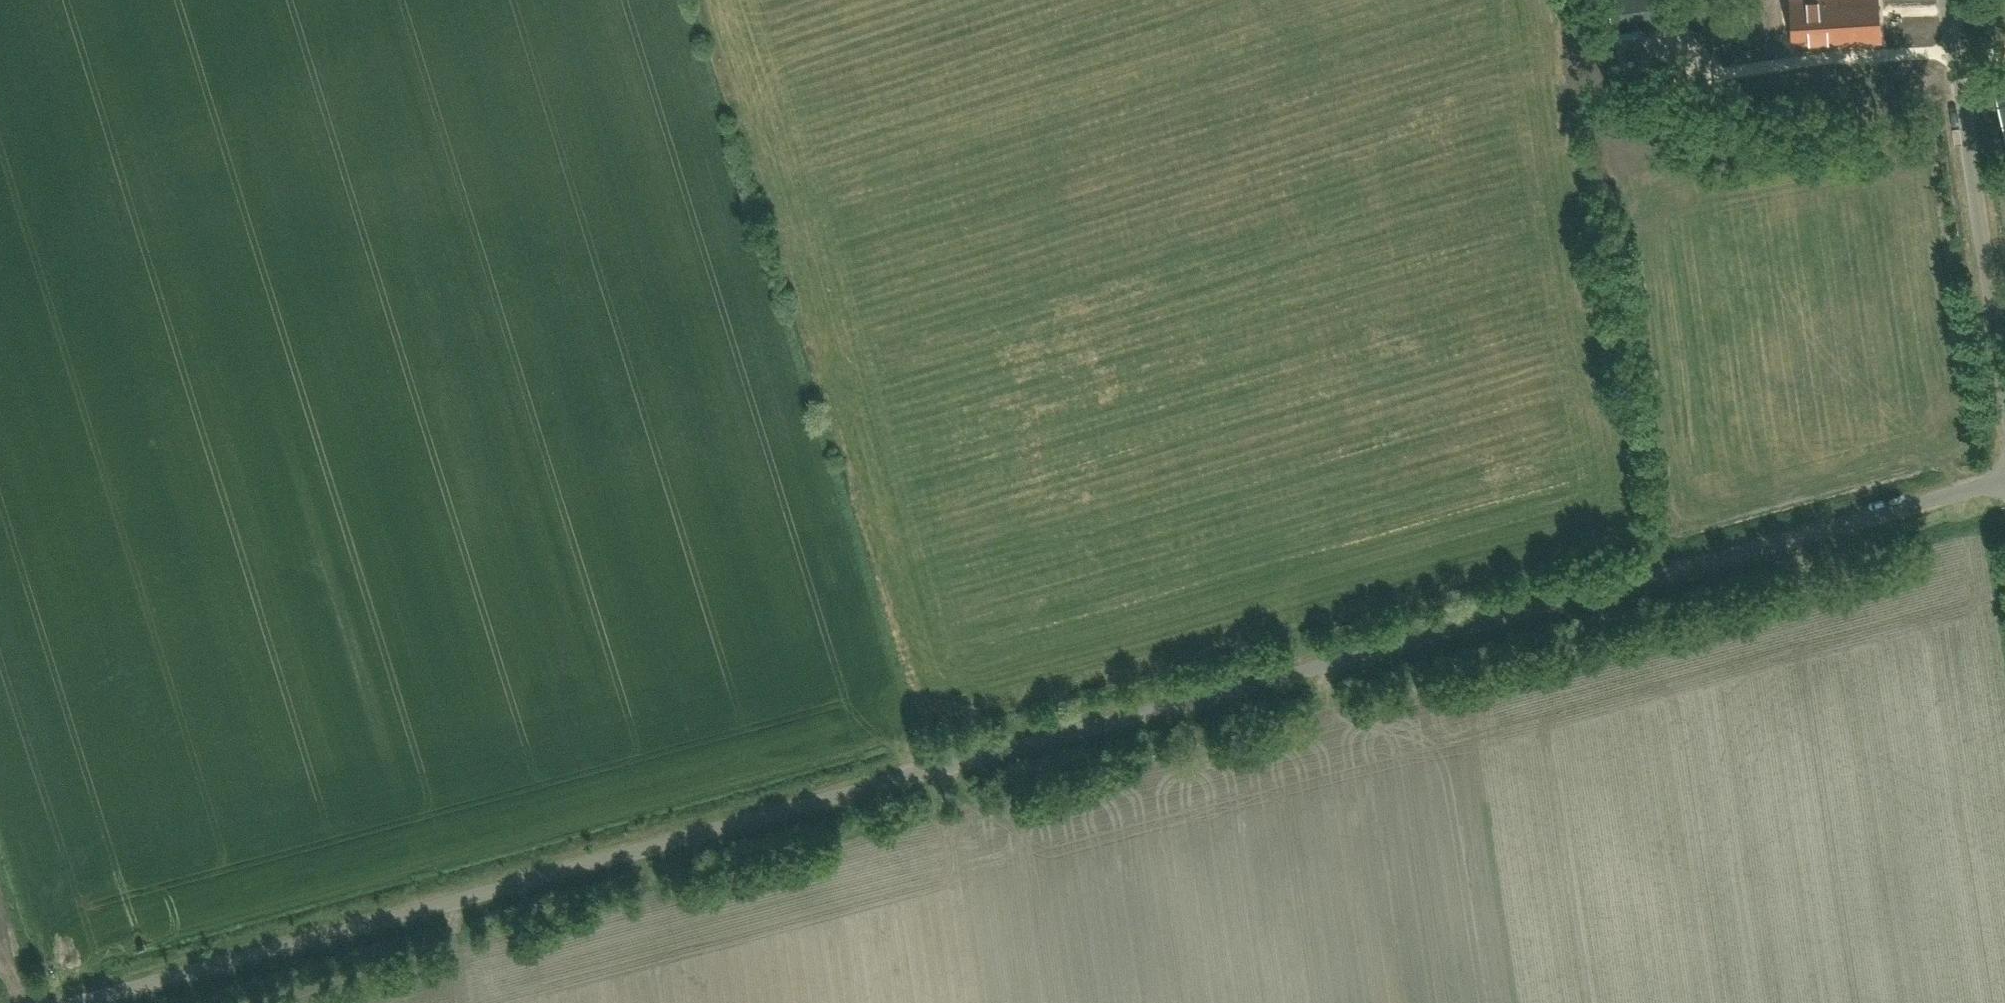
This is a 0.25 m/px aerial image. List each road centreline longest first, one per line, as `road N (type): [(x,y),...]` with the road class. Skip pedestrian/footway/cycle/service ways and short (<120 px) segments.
road 1 (residential): [(86,1002),(2004,477)]
road 2 (residential): [(1941,0),(2004,379)]

